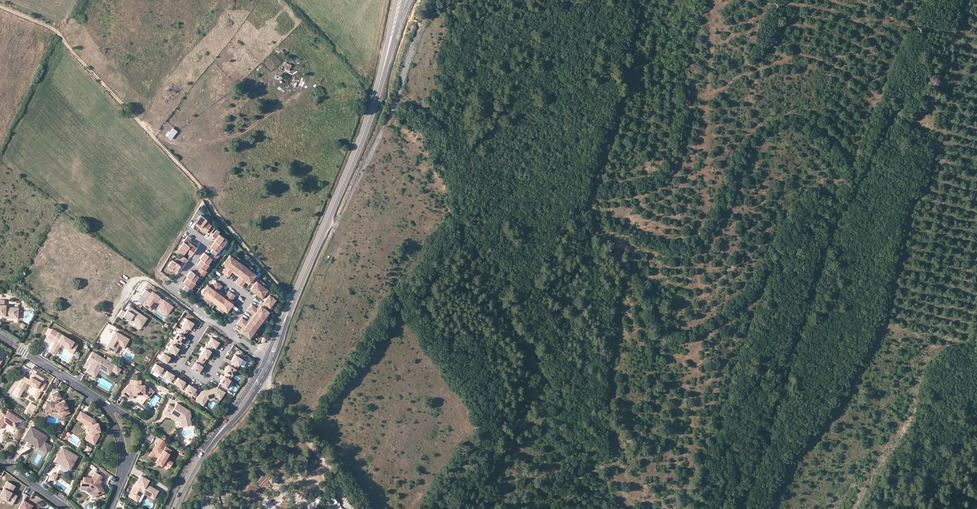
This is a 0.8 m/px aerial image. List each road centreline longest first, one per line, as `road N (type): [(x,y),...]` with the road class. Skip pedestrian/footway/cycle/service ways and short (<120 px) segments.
road 1 (track): [(0,6),(61,34),(293,301)]
road 2 (tertiary): [(368,120),(270,361)]
road 3 (tertiary): [(270,361),(192,471),(175,508)]
road 4 (residential): [(234,336),(207,377),(184,370),(181,361),(208,318)]
road 5 (tertiary): [(396,0),(368,120)]

